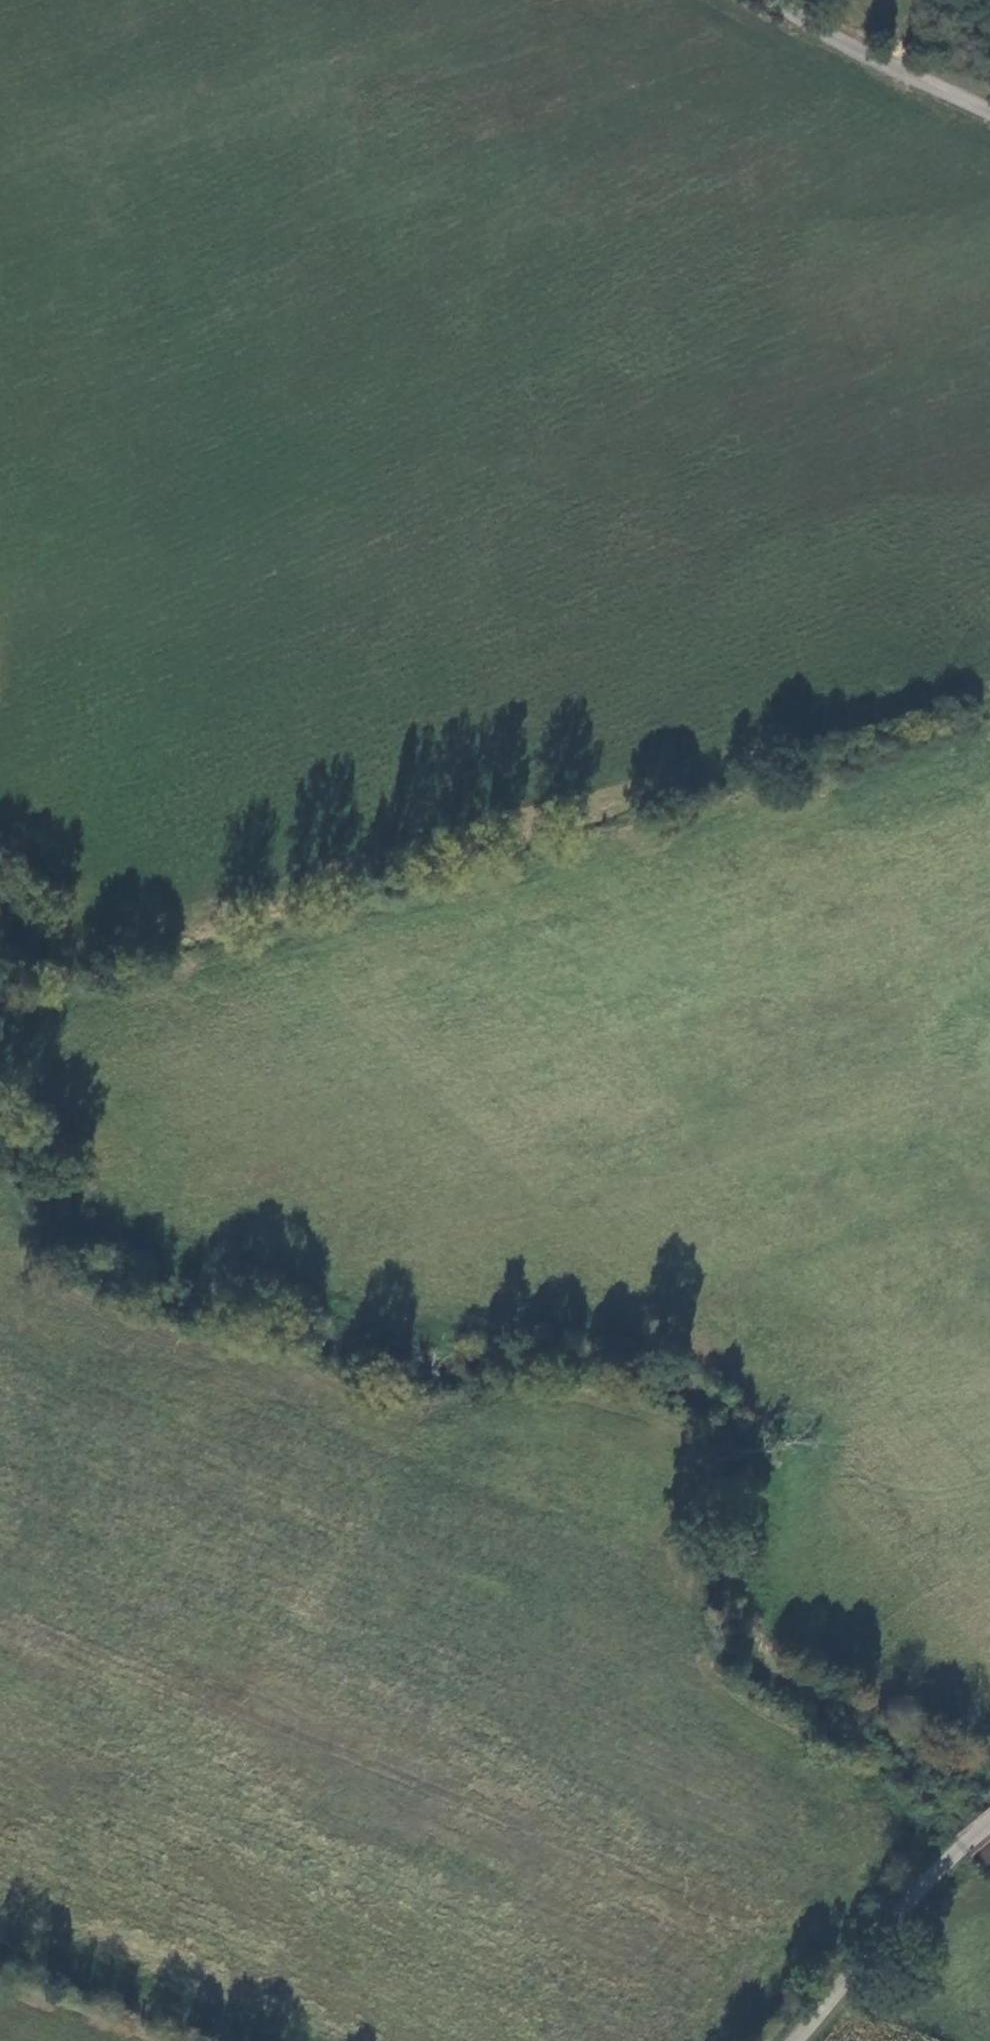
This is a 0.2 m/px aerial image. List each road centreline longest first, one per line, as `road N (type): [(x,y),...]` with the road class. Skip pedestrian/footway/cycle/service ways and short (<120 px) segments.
road 1 (unclassified): [(989,1821),(944,1859),(786,2040)]
road 2 (unclassified): [(989,111),(766,0)]

